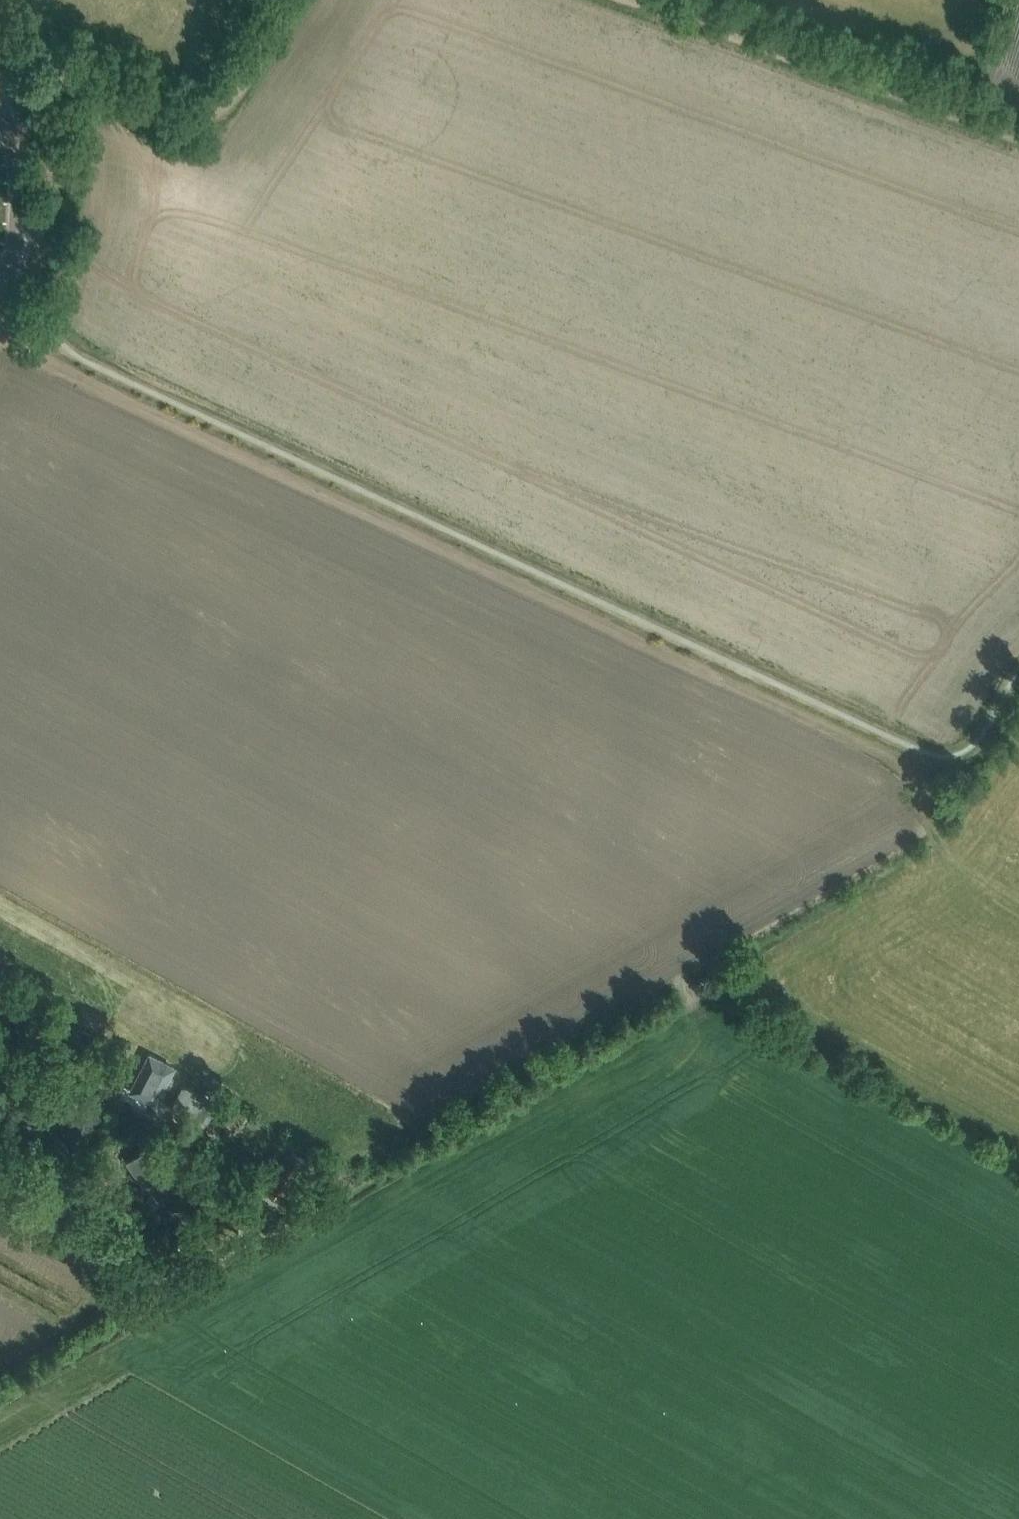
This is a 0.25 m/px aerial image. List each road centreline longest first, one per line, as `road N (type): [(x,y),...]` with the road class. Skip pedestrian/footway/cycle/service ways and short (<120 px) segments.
road 1 (track): [(0,331),(43,359),(903,762)]
road 2 (track): [(647,0),(1018,137)]
road 3 (track): [(0,62),(186,110),(212,107),(238,88),(297,0)]
road 4 (tertiary): [(0,291),(19,200),(0,111)]

